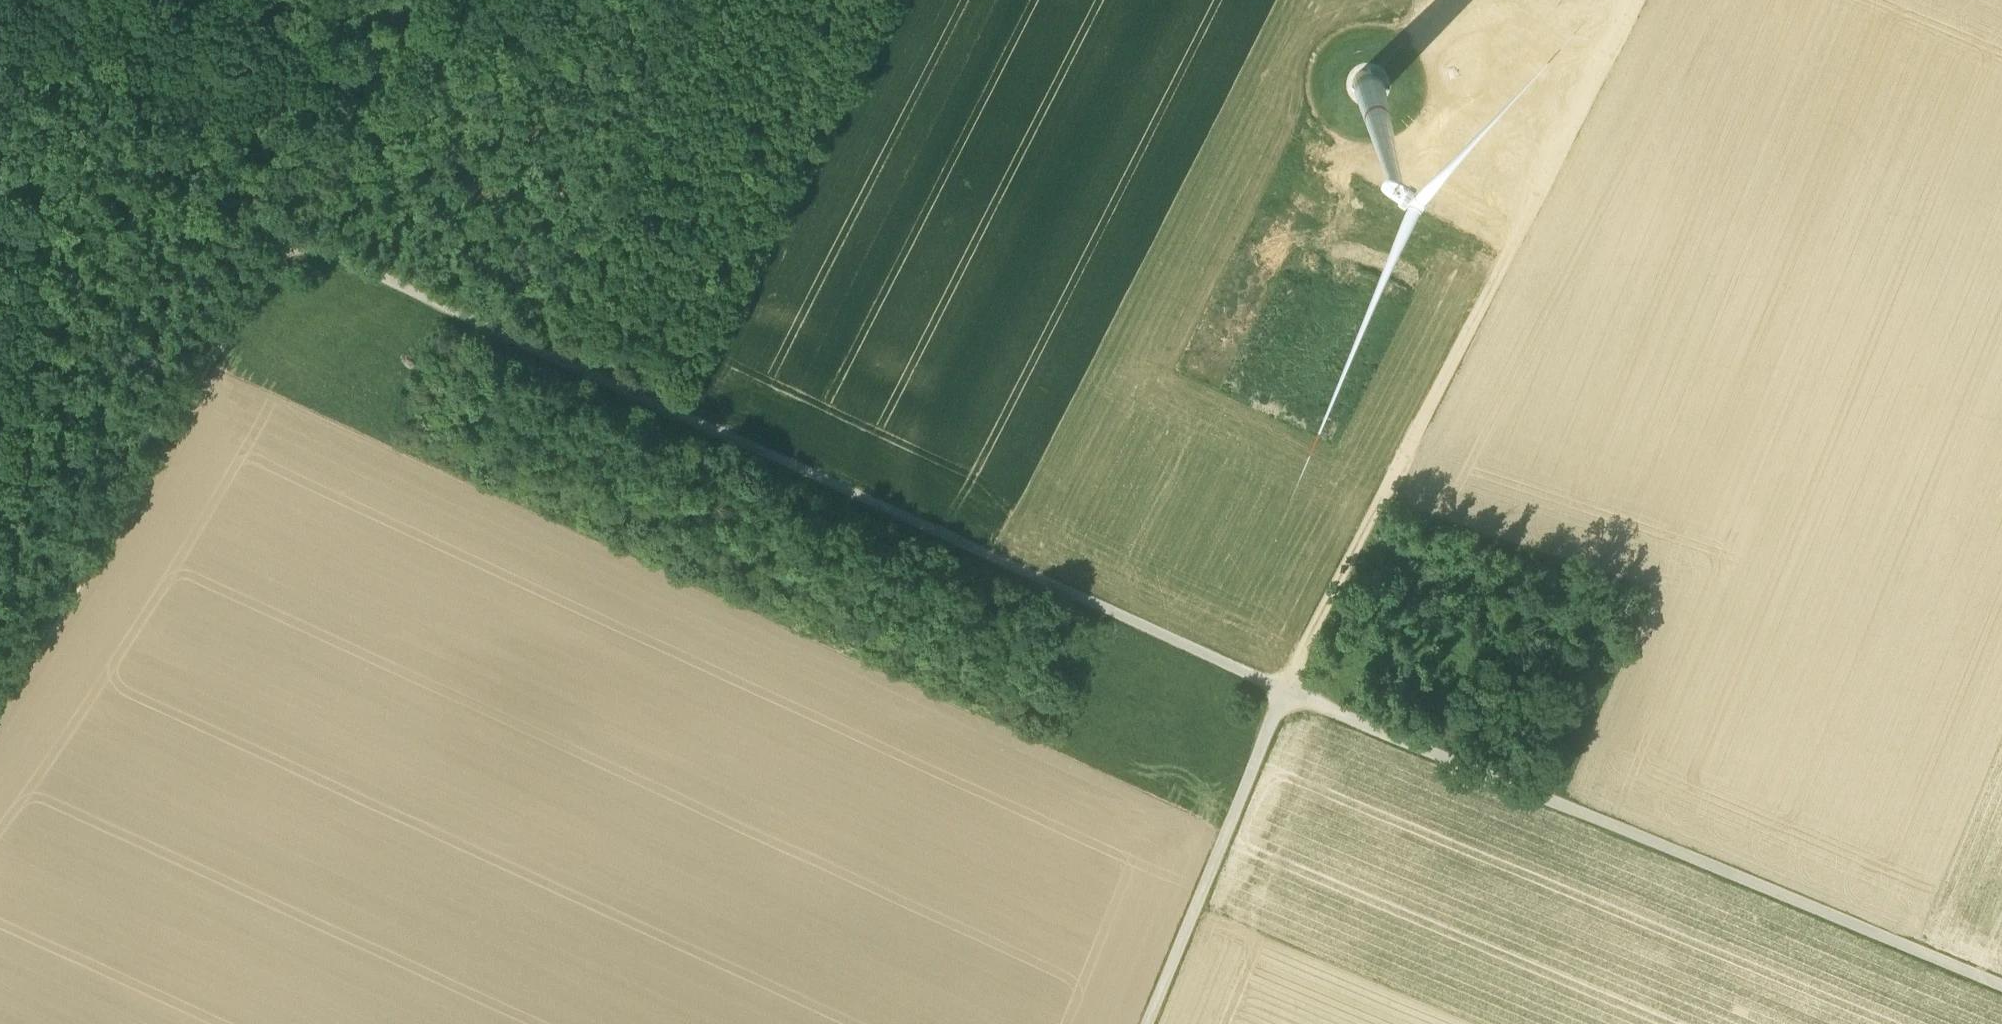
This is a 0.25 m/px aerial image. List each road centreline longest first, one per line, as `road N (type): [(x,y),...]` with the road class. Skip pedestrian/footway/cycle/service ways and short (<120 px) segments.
road 1 (track): [(2001,983),(1285,686),(0,100)]
road 2 (unclassified): [(1147,1023),(1285,686),(1637,0)]
road 3 (track): [(398,0),(283,229),(0,680)]

